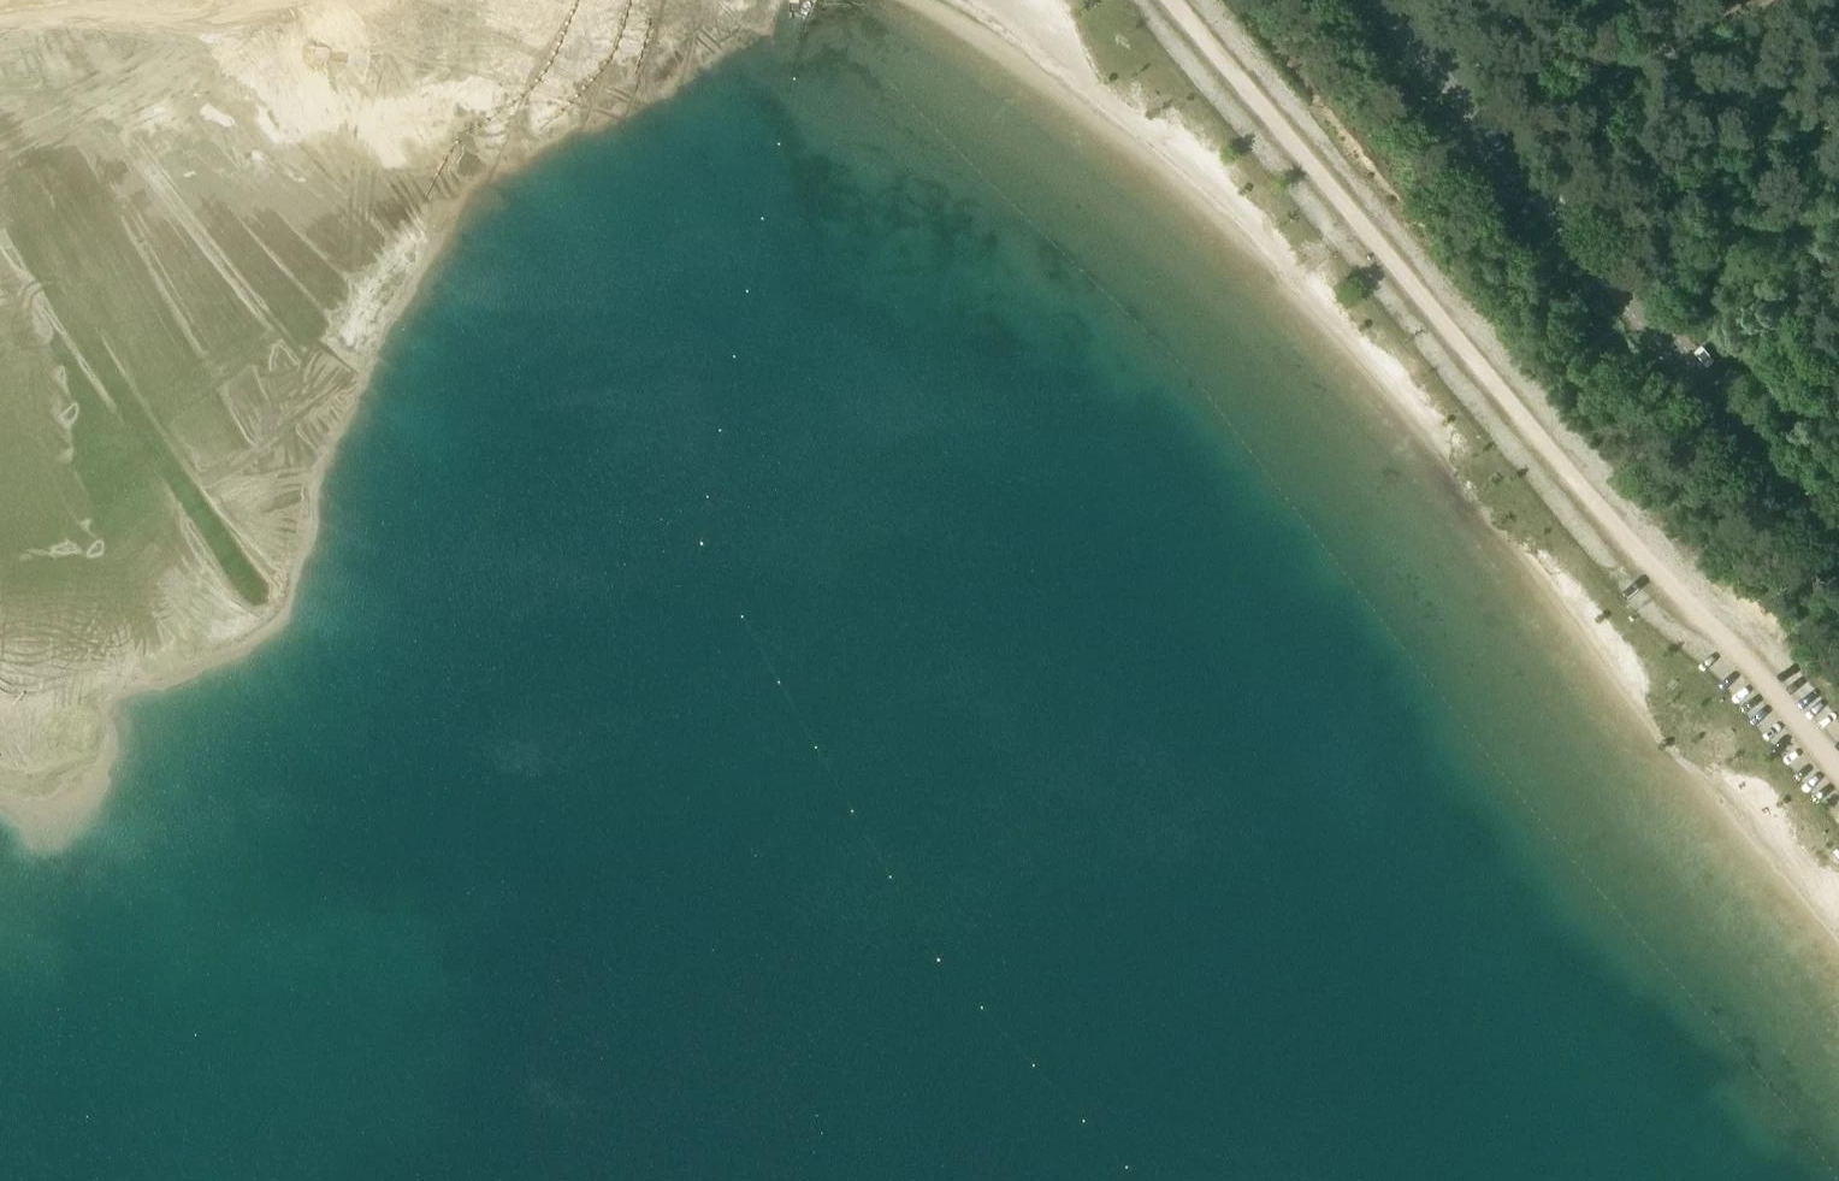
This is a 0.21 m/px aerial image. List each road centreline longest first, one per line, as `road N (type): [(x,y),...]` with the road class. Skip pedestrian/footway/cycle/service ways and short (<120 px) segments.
road 1 (unclassified): [(1838,549),(1390,0)]

